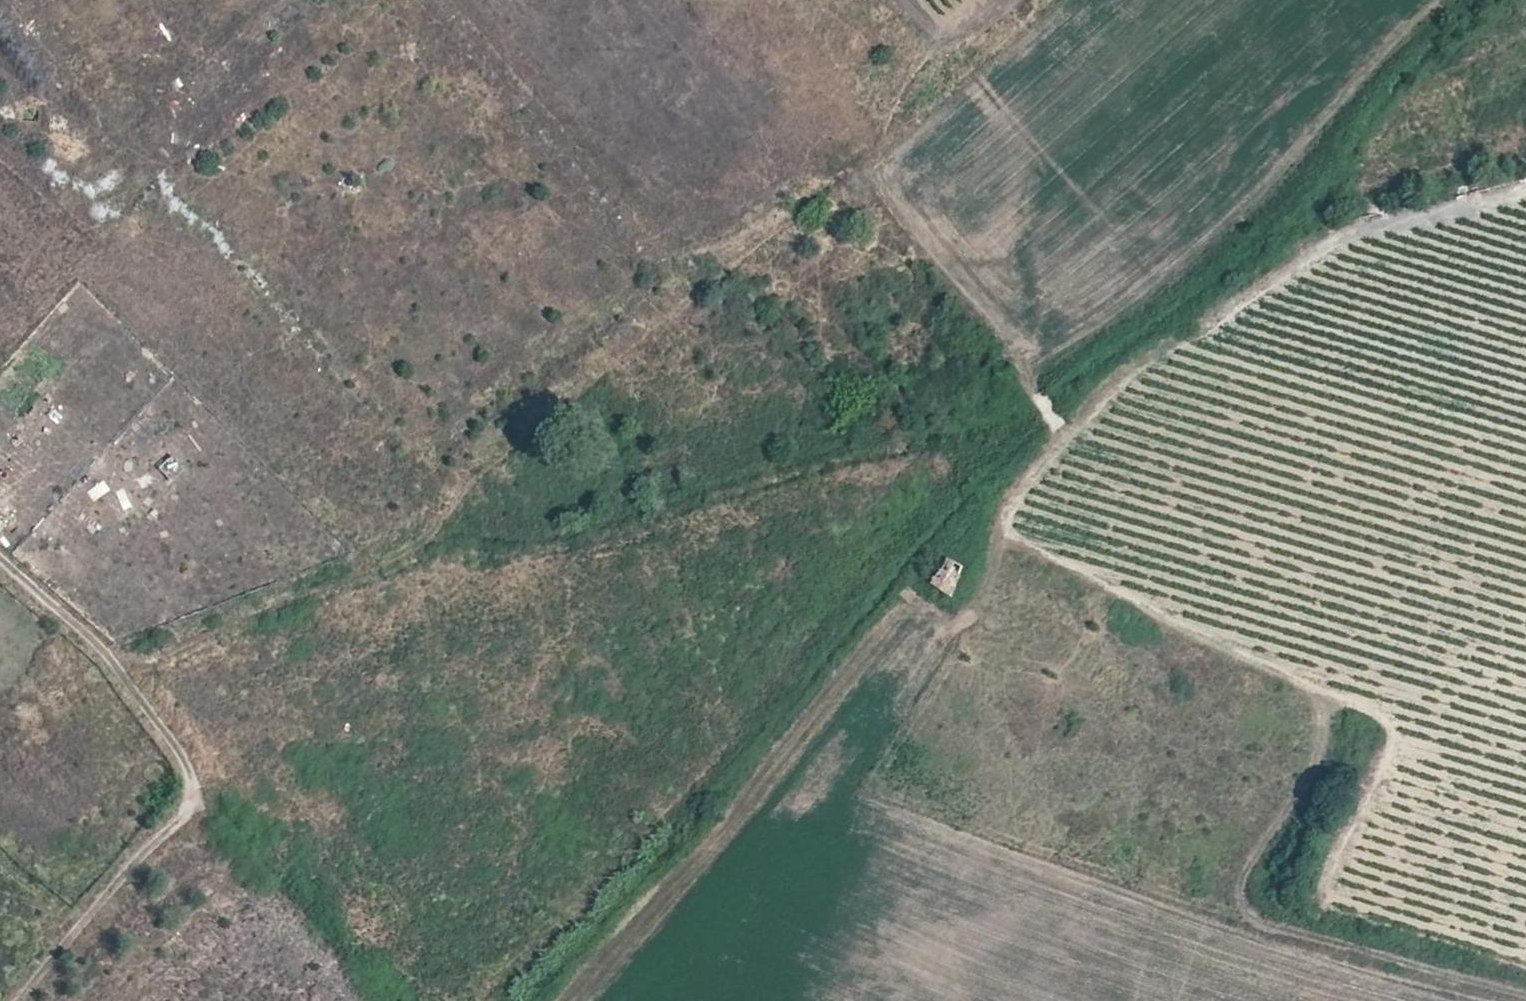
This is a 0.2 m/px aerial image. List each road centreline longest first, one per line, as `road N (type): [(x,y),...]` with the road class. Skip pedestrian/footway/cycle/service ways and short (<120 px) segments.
road 1 (track): [(0,542),(138,647),(321,577),(428,519),(1020,0)]
road 2 (track): [(1525,184),(1345,241),(1207,304),(1059,418),(986,498)]

